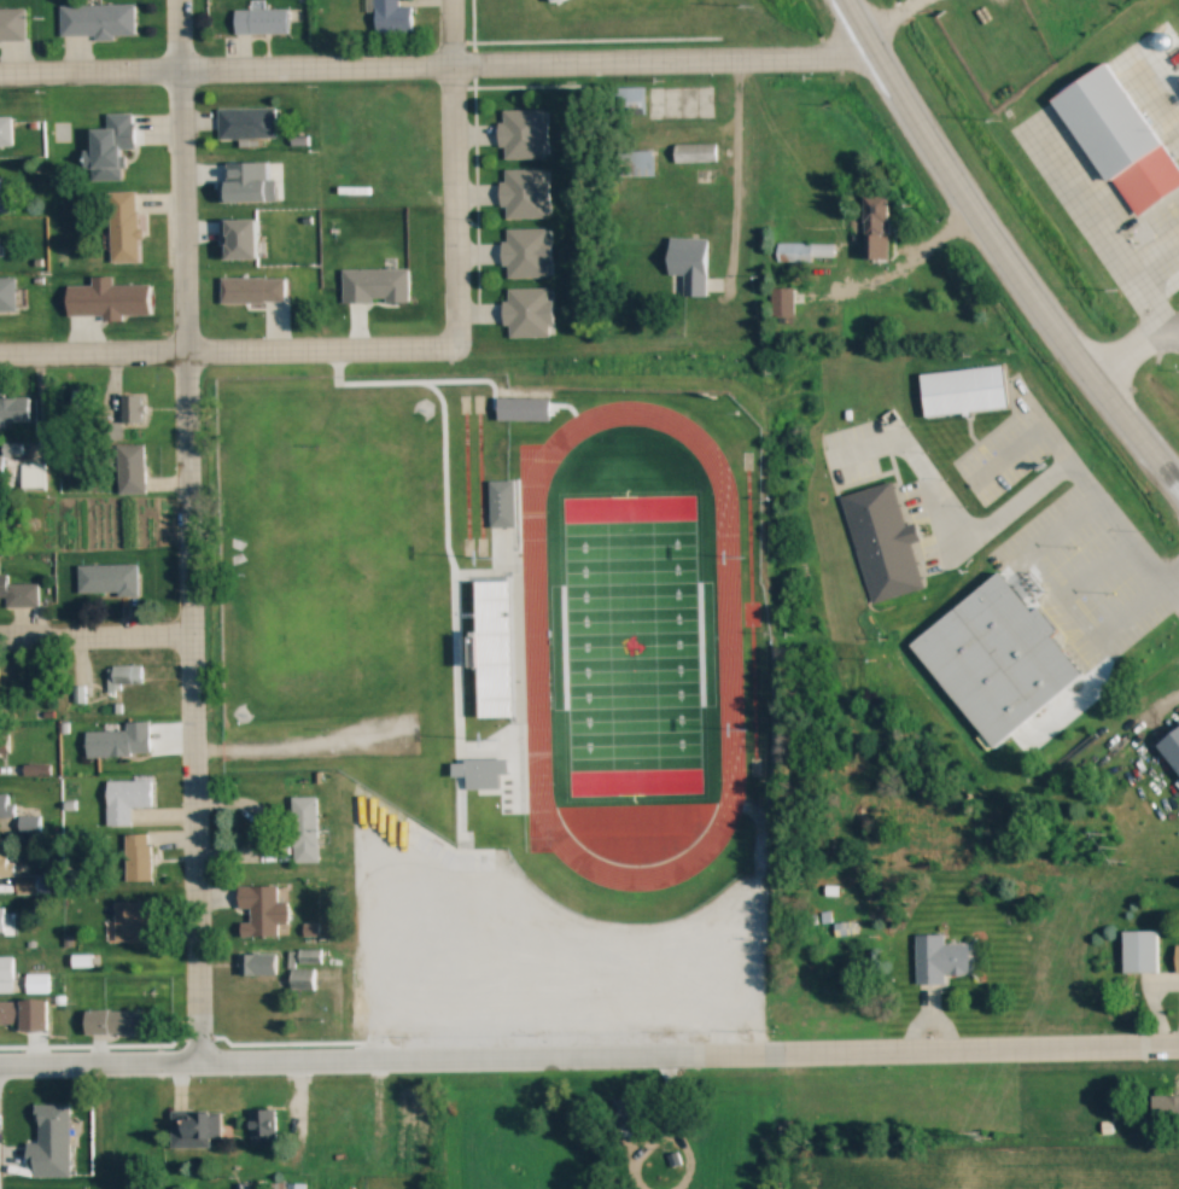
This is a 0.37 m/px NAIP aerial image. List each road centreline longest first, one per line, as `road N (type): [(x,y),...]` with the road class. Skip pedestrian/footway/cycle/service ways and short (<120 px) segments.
road 1 (residential): [(198,1063),(179,0)]
road 2 (tertiary): [(198,1063),(1178,1046)]
road 3 (residential): [(869,51),(181,68)]
road 4 (secondary): [(1178,487),(968,214),(842,0)]
road 5 (residential): [(451,346),(457,325),(450,0)]
road 6 (residential): [(186,355),(426,357),(451,346)]
road 7 (tertiary): [(0,1066),(198,1063)]
road 8 (residential): [(0,637),(192,634)]
road 9 (residential): [(0,356),(186,355)]
road 10 (residential): [(0,75),(181,68)]

